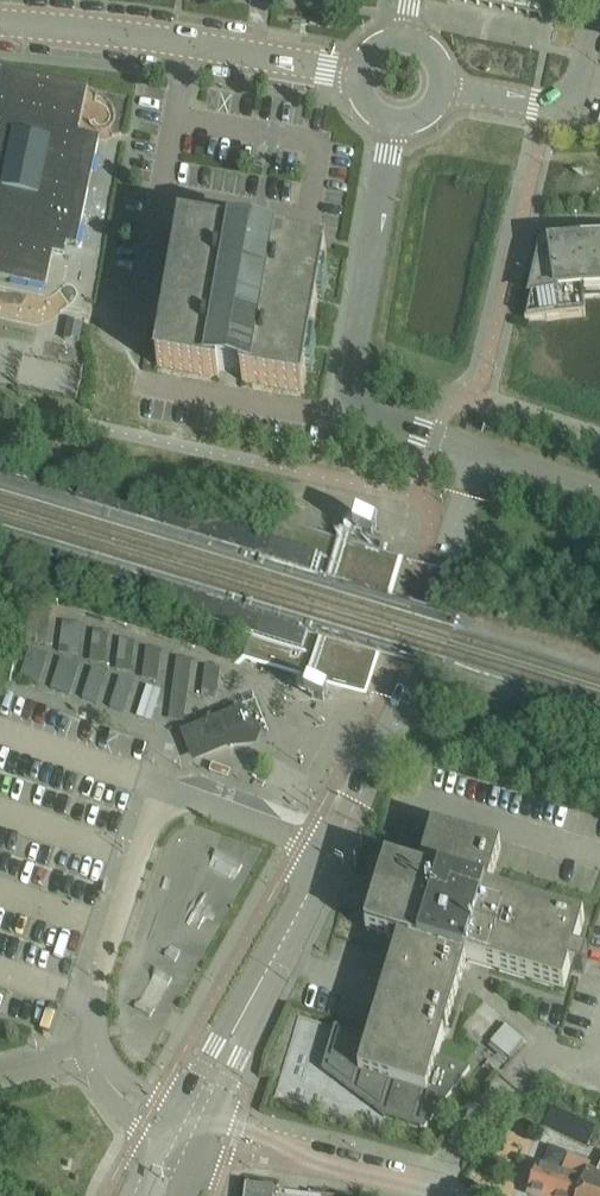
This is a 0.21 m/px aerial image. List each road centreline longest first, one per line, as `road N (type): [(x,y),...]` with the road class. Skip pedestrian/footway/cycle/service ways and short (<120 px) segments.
road 1 (unclassified): [(331,851),(162,794),(112,934),(94,1053)]
road 2 (tertiary): [(331,851),(410,681),(481,455)]
road 3 (tertiary): [(481,455),(356,408),(350,376),(396,124)]
road 4 (tertiary): [(0,24),(360,75)]
road 5 (unclassified): [(448,1195),(207,1138)]
road 6 (tertiary): [(253,1002),(331,851)]
road 7 (residential): [(442,89),(549,108),(569,104),(578,84)]
road 8 (tertiary): [(253,1002),(214,1045),(169,1126)]
road 9 (tertiary): [(207,1138),(241,1061),(253,1002)]
road 10 (tertiary): [(599,497),(481,455)]

